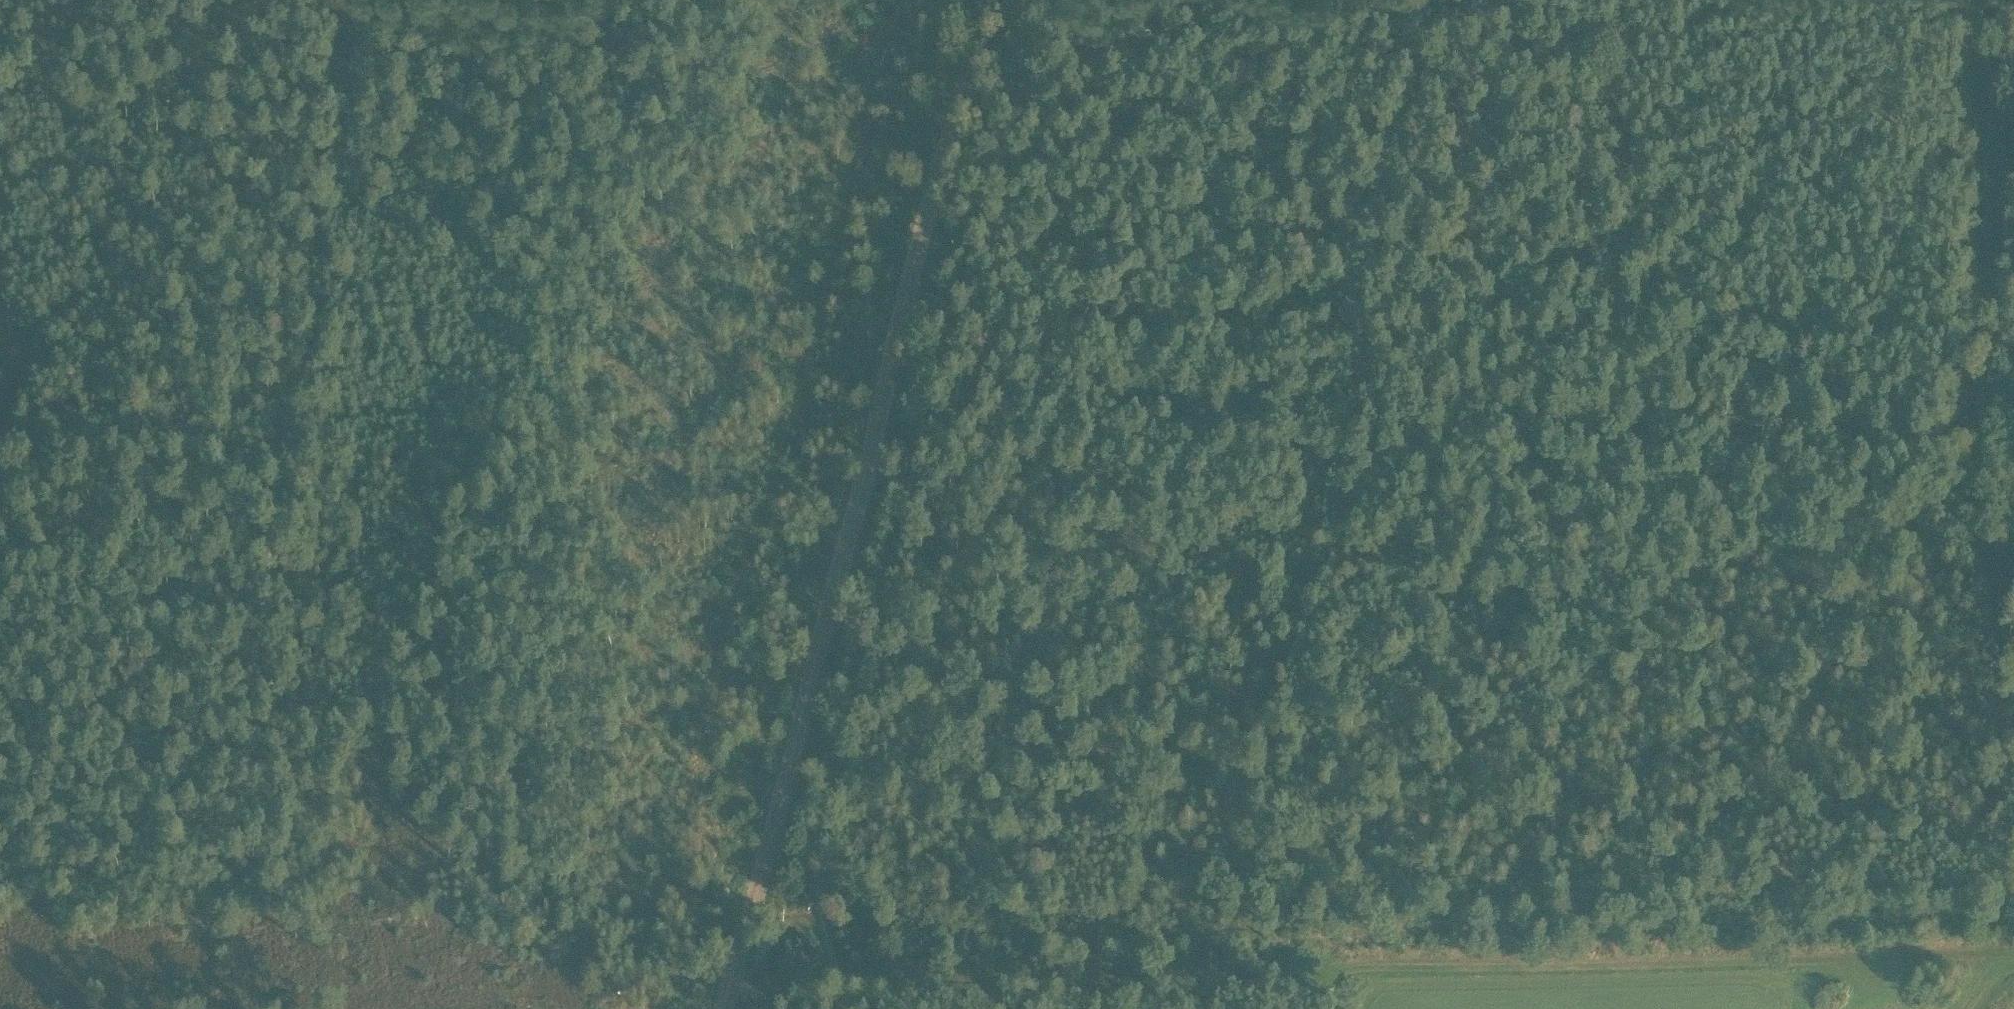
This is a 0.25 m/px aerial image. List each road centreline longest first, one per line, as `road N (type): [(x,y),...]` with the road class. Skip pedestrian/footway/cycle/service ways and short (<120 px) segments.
road 1 (track): [(2013,956),(1358,965),(1252,997),(1083,991),(845,1000)]
road 2 (track): [(751,915),(983,0)]
road 3 (track): [(1957,0),(1978,215),(1958,435),(1970,538),(2013,652)]

